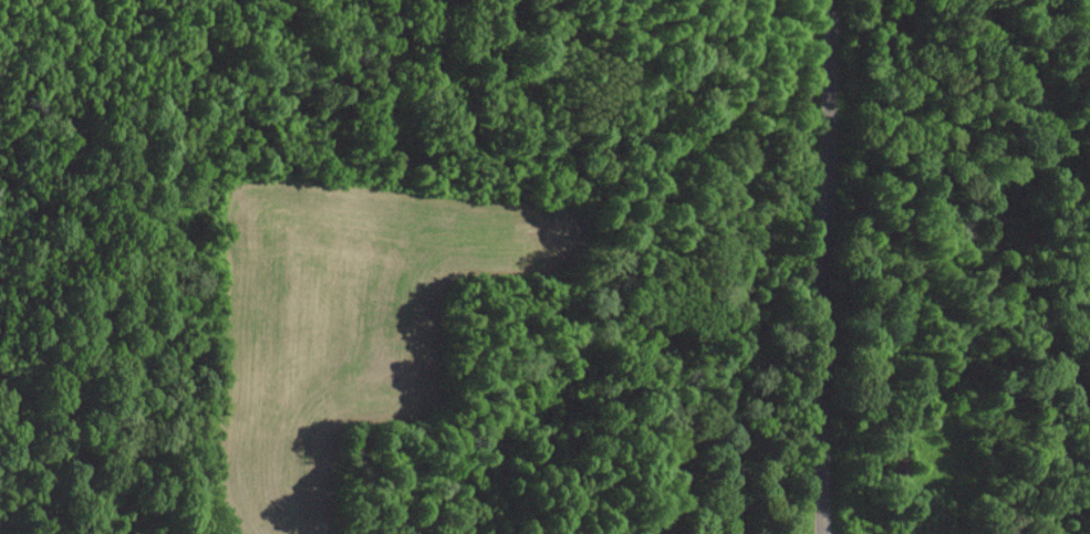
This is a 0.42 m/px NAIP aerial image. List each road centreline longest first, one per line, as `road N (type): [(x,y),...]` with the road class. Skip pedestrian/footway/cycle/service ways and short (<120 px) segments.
road 1 (residential): [(827,533),(833,0)]

